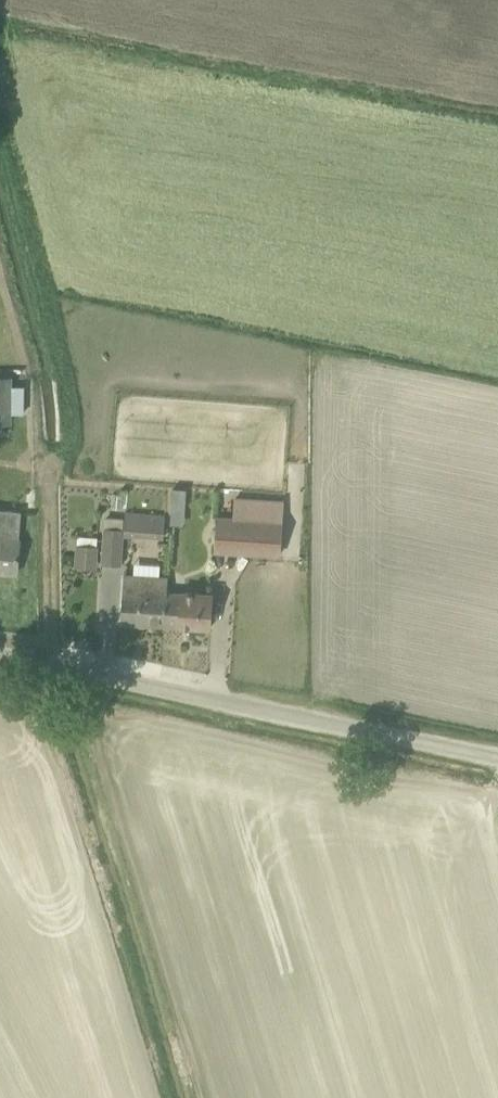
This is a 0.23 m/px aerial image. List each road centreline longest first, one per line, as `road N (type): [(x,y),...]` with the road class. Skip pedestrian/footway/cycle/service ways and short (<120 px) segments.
road 1 (unclassified): [(0,655),(497,755)]

